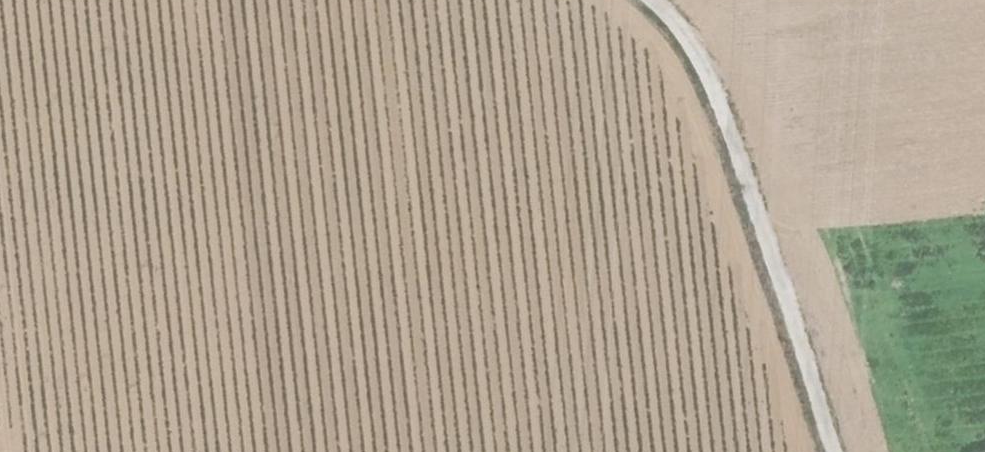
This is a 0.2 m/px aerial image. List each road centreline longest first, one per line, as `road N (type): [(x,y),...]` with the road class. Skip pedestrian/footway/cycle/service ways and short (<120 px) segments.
road 1 (track): [(832,451),(702,56),(652,0)]

